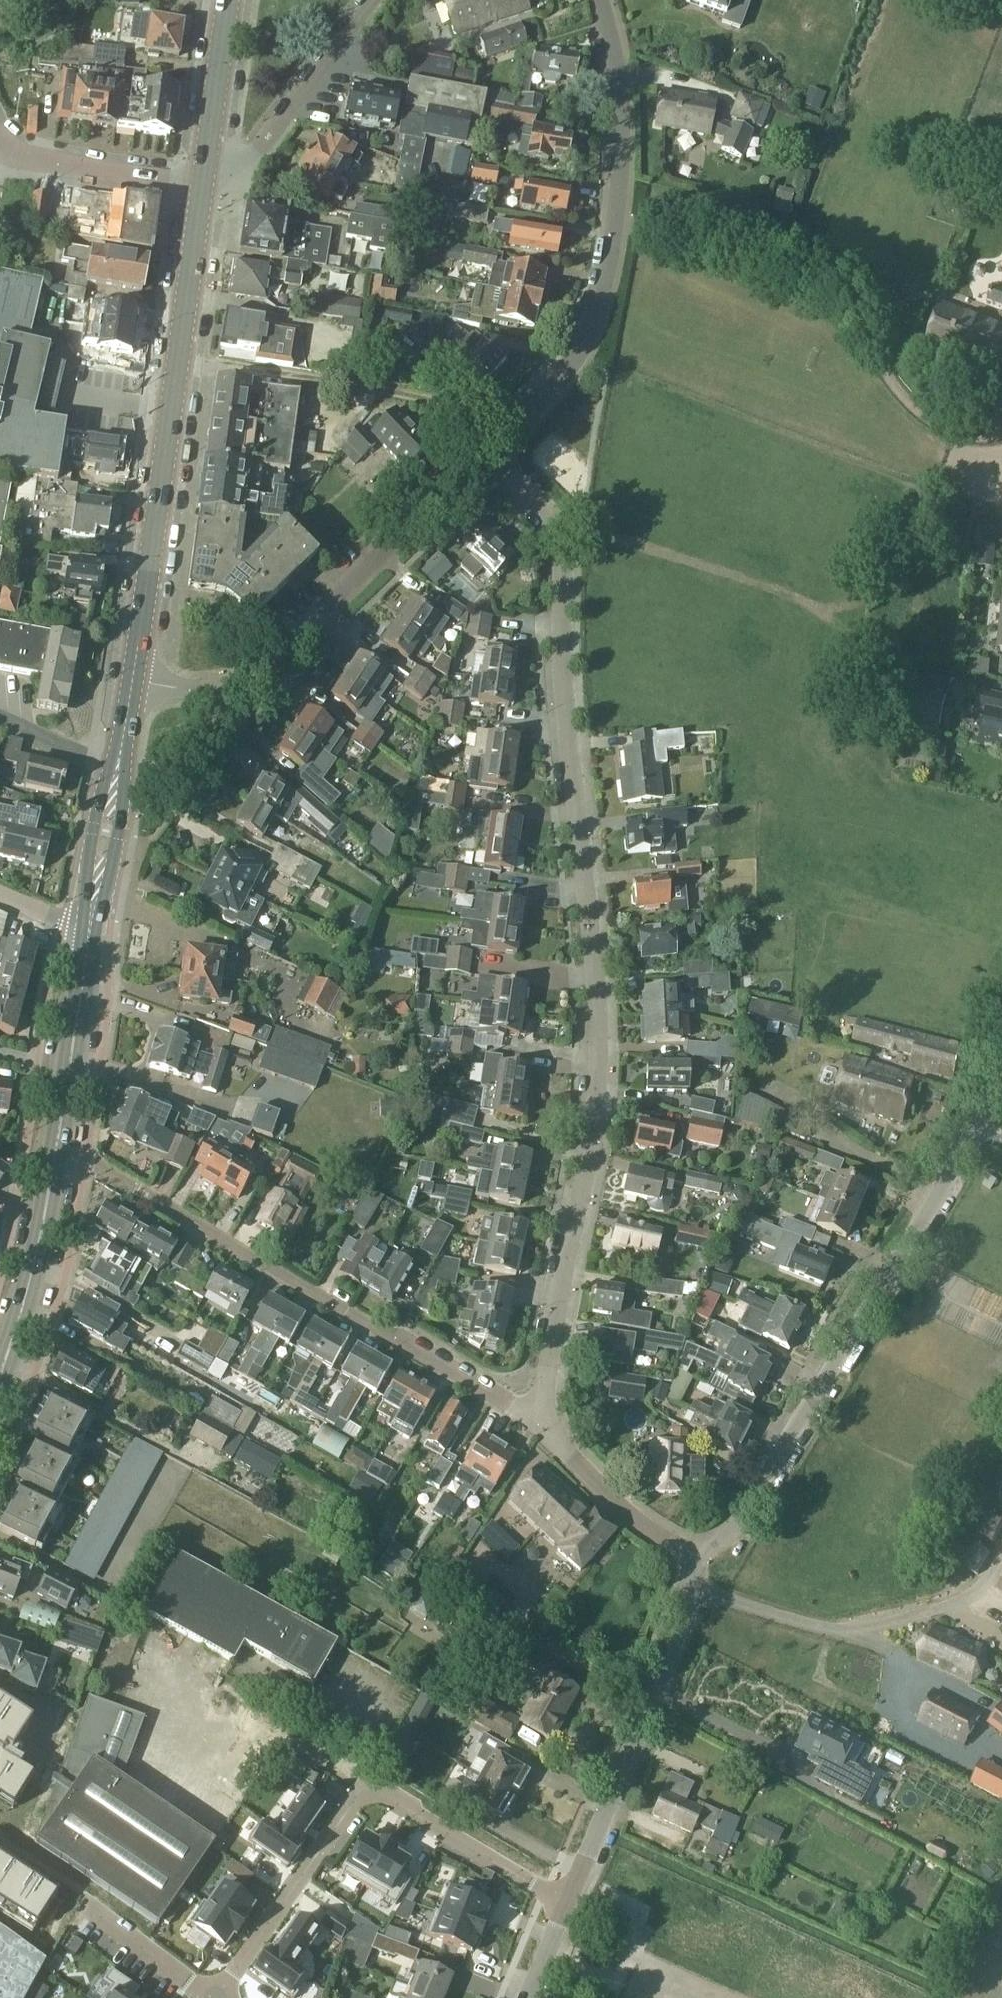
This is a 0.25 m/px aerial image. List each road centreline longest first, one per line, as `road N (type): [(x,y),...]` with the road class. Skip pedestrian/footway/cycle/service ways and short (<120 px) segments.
road 1 (residential): [(537,1424),(601,1027),(560,714),(558,535),(484,454)]
road 2 (residential): [(695,1559),(739,1519),(1001,1074)]
road 3 (residential): [(55,1154),(84,1158),(537,1424)]
road 4 (secondary): [(130,683),(203,186)]
road 5 (residential): [(484,454),(577,357),(611,249),(617,90),(597,0)]
road 6 (residential): [(217,1997),(368,1785),(567,1903)]
road 7 (residential): [(484,454),(258,675),(214,690),(130,683)]
road 8 (residential): [(567,1903),(695,1596),(695,1559)]
road 9 (track): [(516,420),(389,391),(178,362)]
road 10 (residential): [(203,186),(252,158),(373,0)]
road 11 (secondary): [(88,934),(130,683)]
road 12 (secondary): [(55,1154),(88,934)]
road 13 (secondary): [(0,1368),(34,1265),(55,1154)]
road 14 (residential): [(695,1559),(622,1512),(537,1424)]
road 15 (residential): [(0,146),(31,159),(203,186)]
road 16 (secondary): [(203,186),(228,0)]
road 17 (residential): [(84,1901),(217,1997)]

